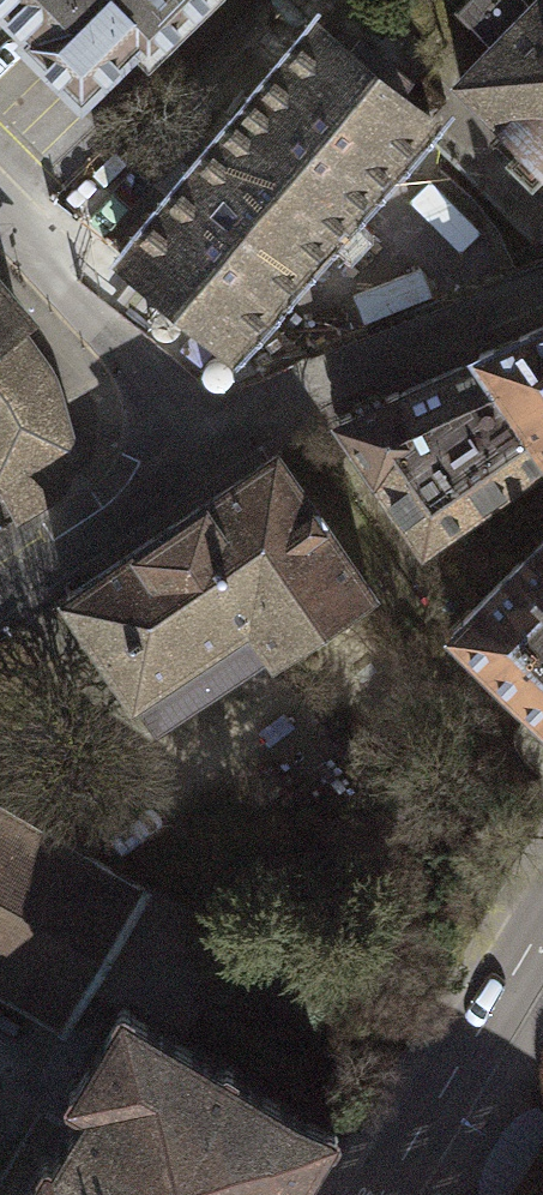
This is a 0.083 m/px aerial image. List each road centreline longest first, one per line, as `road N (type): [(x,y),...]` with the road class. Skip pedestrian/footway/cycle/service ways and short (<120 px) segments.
road 1 (residential): [(221,443),(323,378),(542,285)]
road 2 (residential): [(221,443),(0,210)]
road 3 (residential): [(542,921),(381,1194)]
road 4 (residential): [(0,584),(221,443)]

